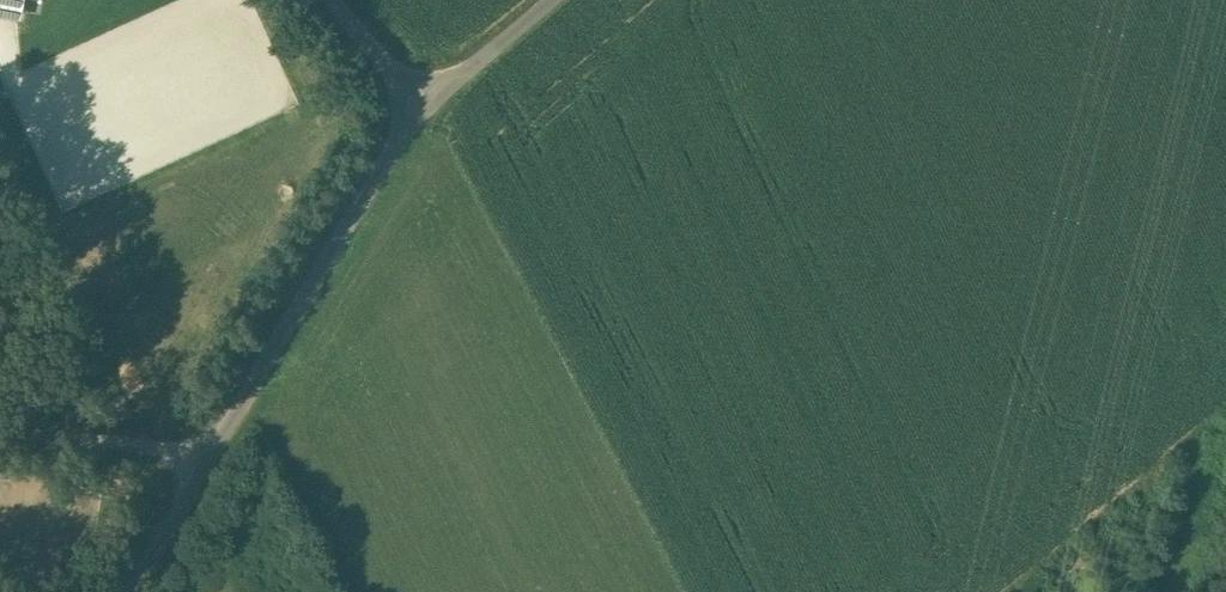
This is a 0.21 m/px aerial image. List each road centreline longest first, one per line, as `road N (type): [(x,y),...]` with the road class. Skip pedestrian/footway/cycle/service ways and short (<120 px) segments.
road 1 (unclassified): [(131,591),(416,106)]
road 2 (unclassified): [(416,106),(552,0)]
road 3 (unclassified): [(333,0),(416,106)]

